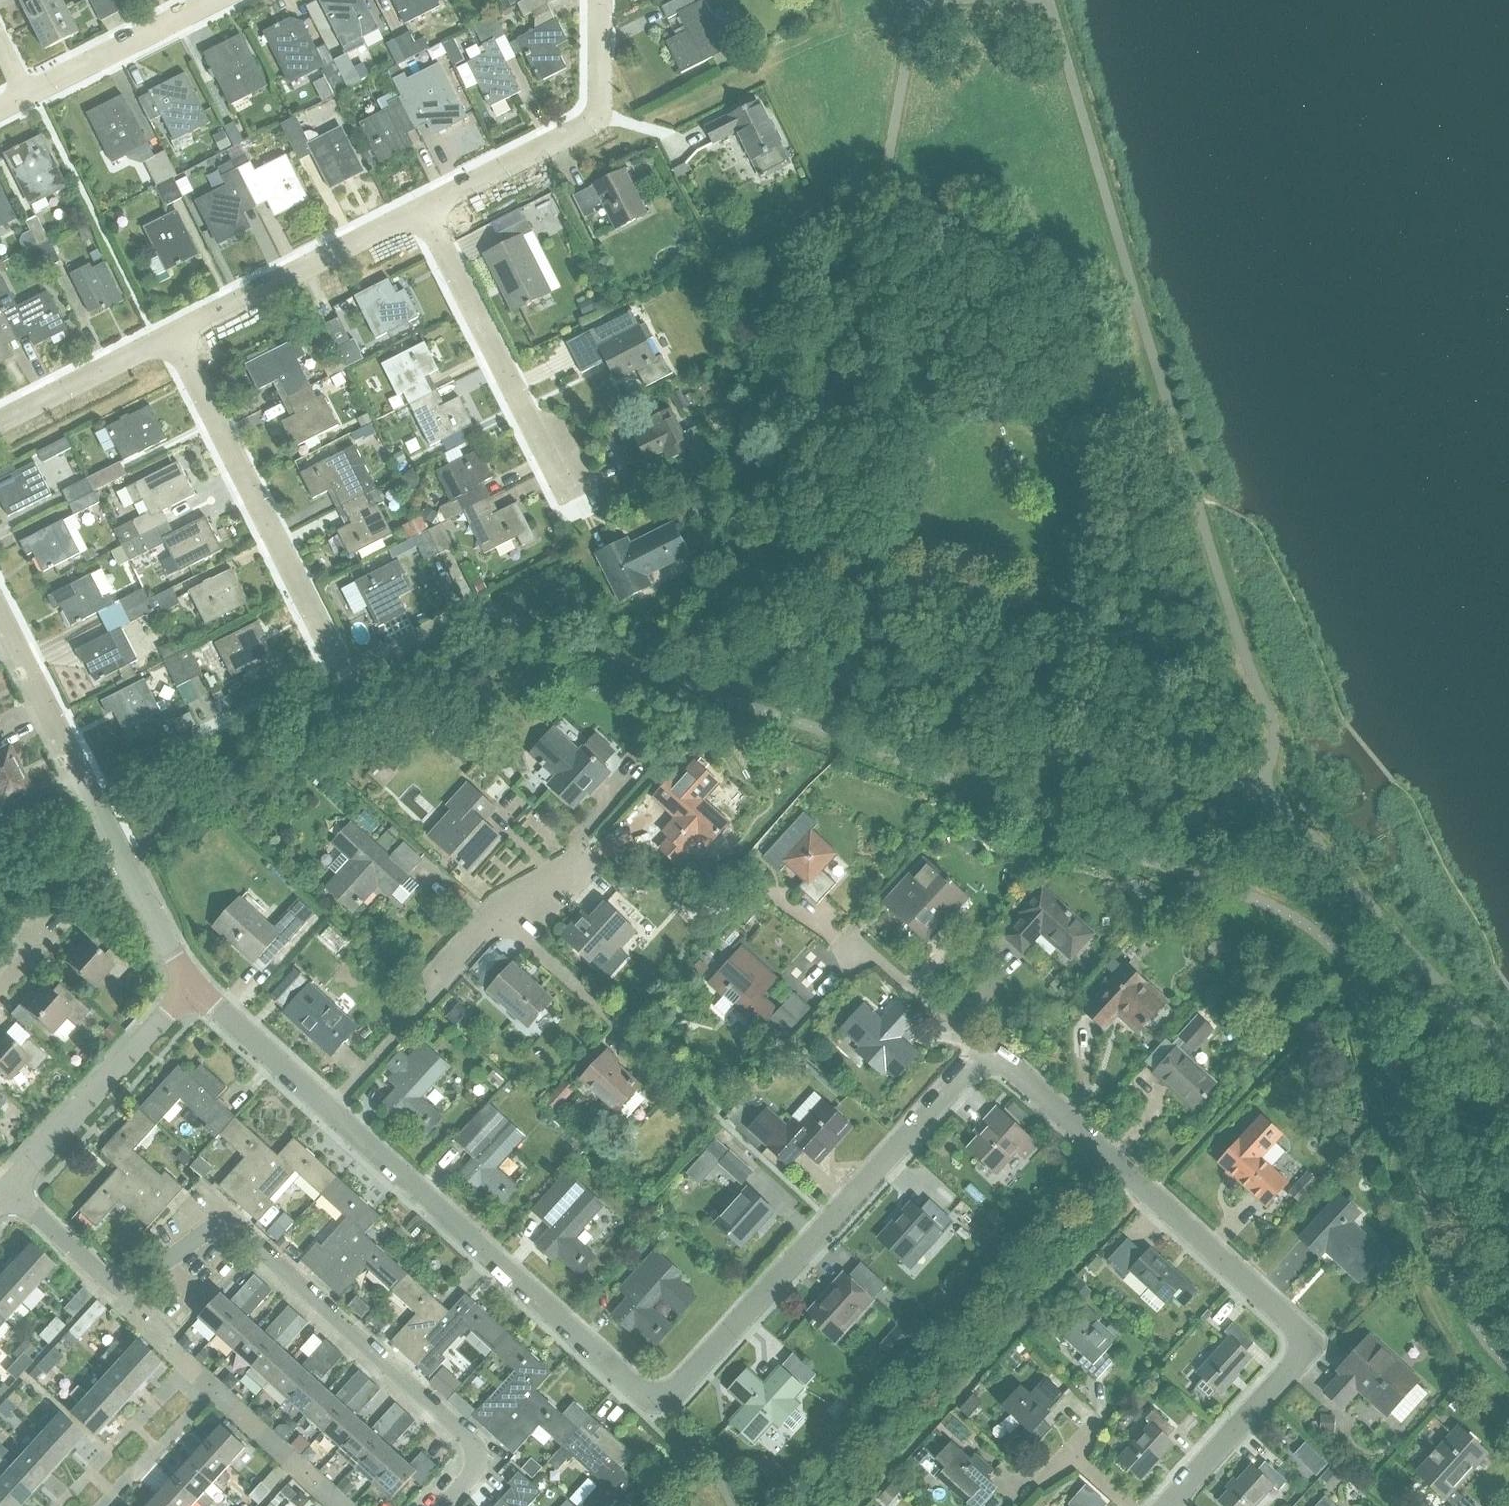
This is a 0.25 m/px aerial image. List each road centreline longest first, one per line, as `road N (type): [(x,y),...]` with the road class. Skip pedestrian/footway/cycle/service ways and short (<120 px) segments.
road 1 (residential): [(987,1058),(966,1069),(664,1395),(635,1386),(328,1123)]
road 2 (residential): [(446,1505),(475,1468),(467,1437),(253,1241),(232,1229),(209,1231),(136,1283),(118,1286),(9,1189)]
road 3 (residential): [(1169,1505),(1299,1359),(1300,1331),(1010,1065),(987,1058)]
road 4 (residential): [(475,613),(344,672),(170,337)]
road 5 (residential): [(191,1000),(0,611)]
road 6 (residential): [(569,500),(421,211)]
road 7 (residential): [(421,211),(572,134),(595,113),(597,0)]
road 8 (residential): [(170,337),(421,211)]
road 9 (residential): [(9,1189),(191,1000)]
road 10 (residential): [(328,1123),(451,969),(500,935)]
road 11 (residential): [(209,0),(24,94)]
road 12 (residential): [(0,421),(170,337)]
road 13 (residential): [(987,1058),(860,945),(851,956)]
road 14 (residential): [(328,1123),(191,1000)]
road 15 (residential): [(500,935),(565,896),(602,839)]
road 16 (residential): [(609,1019),(500,935)]

